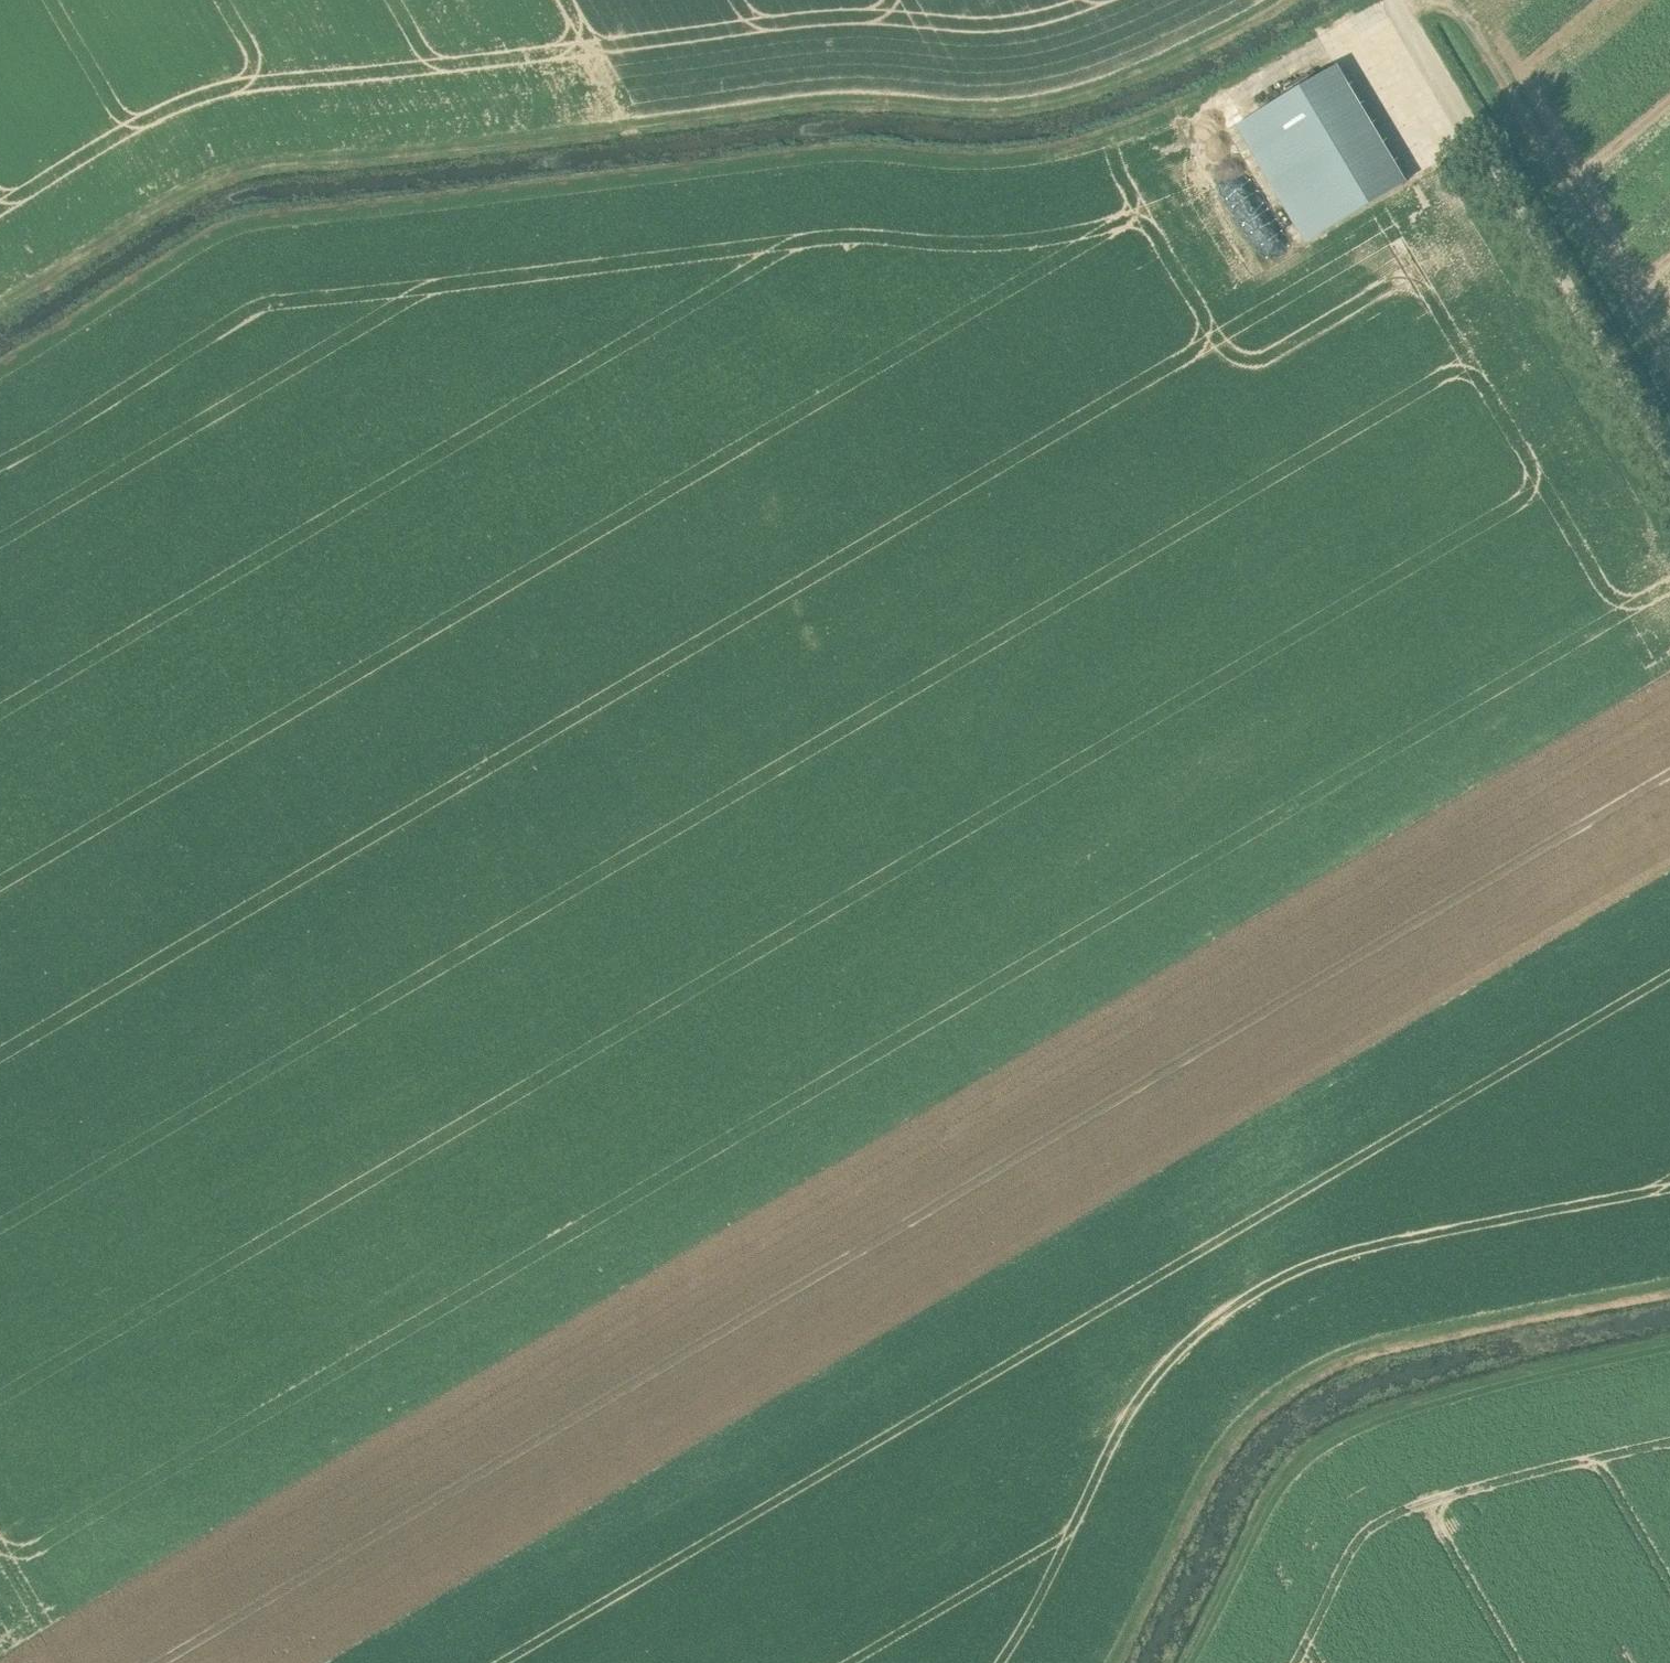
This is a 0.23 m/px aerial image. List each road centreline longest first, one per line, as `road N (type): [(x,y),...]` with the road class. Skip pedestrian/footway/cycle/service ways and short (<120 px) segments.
road 1 (unclassified): [(1669,467),(1390,0)]

